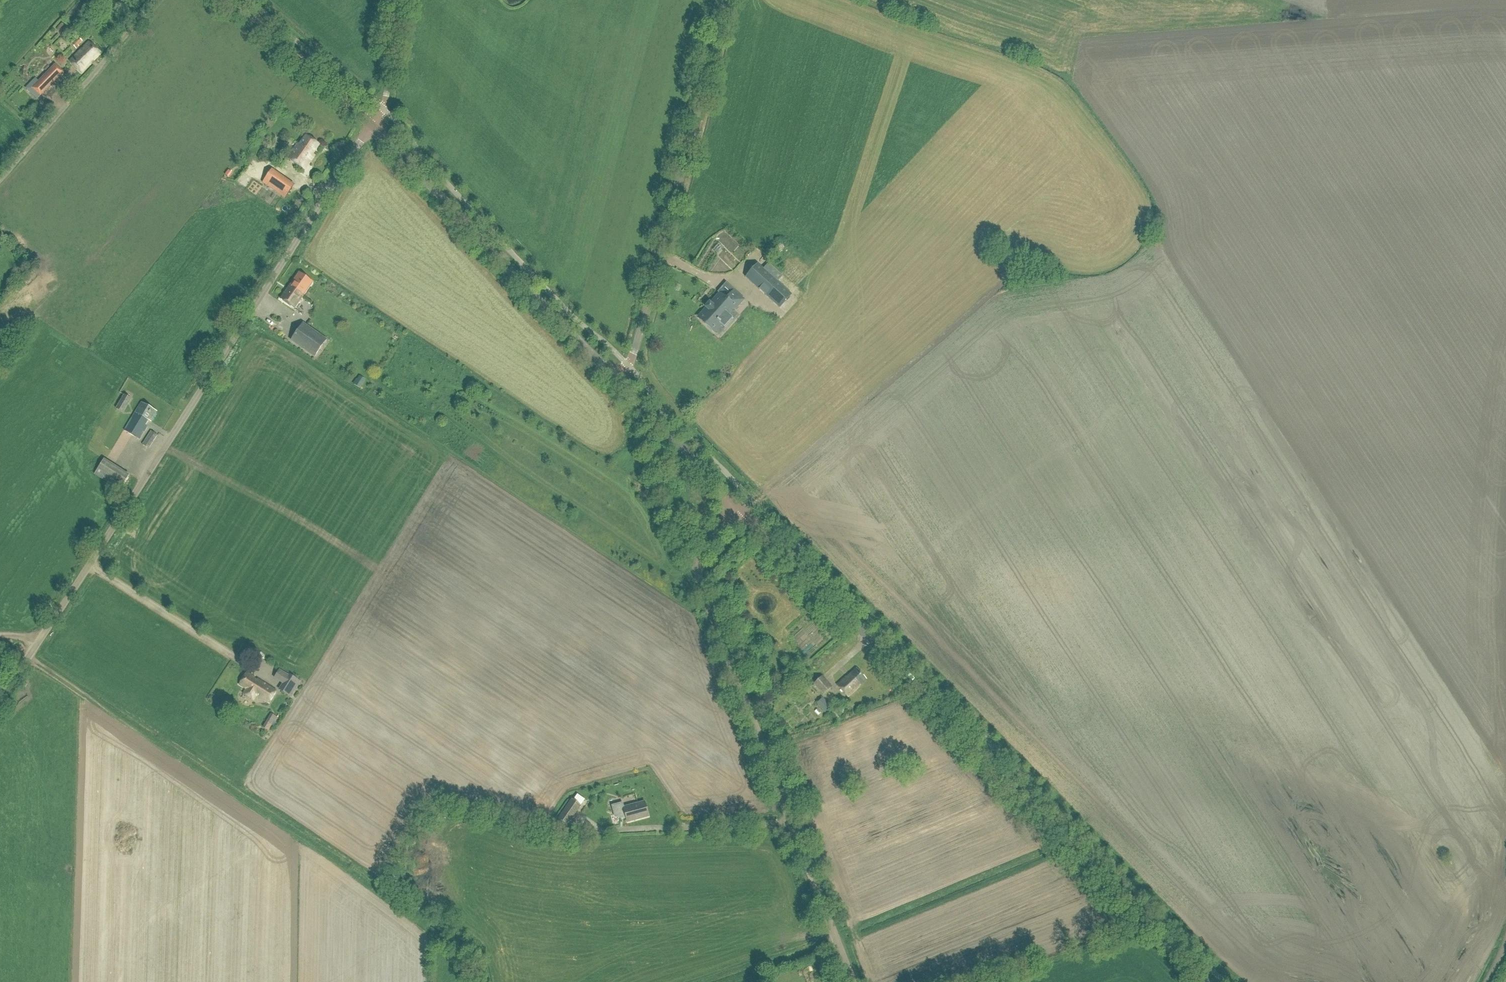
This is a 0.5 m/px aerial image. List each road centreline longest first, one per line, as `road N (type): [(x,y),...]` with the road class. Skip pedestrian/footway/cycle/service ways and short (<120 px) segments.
road 1 (unclassified): [(0,697),(371,126)]
road 2 (tertiary): [(1209,981),(741,509)]
road 3 (unclassified): [(853,981),(699,580),(707,542),(741,509)]
road 4 (track): [(375,896),(27,657)]
road 5 (unclassified): [(616,379),(632,356),(724,0)]
road 6 (tertiary): [(616,379),(371,126)]
road 7 (track): [(158,0),(0,180)]
road 8 (track): [(88,564),(254,668)]
road 9 (tertiary): [(371,126),(230,0)]
road 10 (tertiary): [(741,509),(616,379)]
road 11 (unclassified): [(371,126),(384,109),(398,0)]

